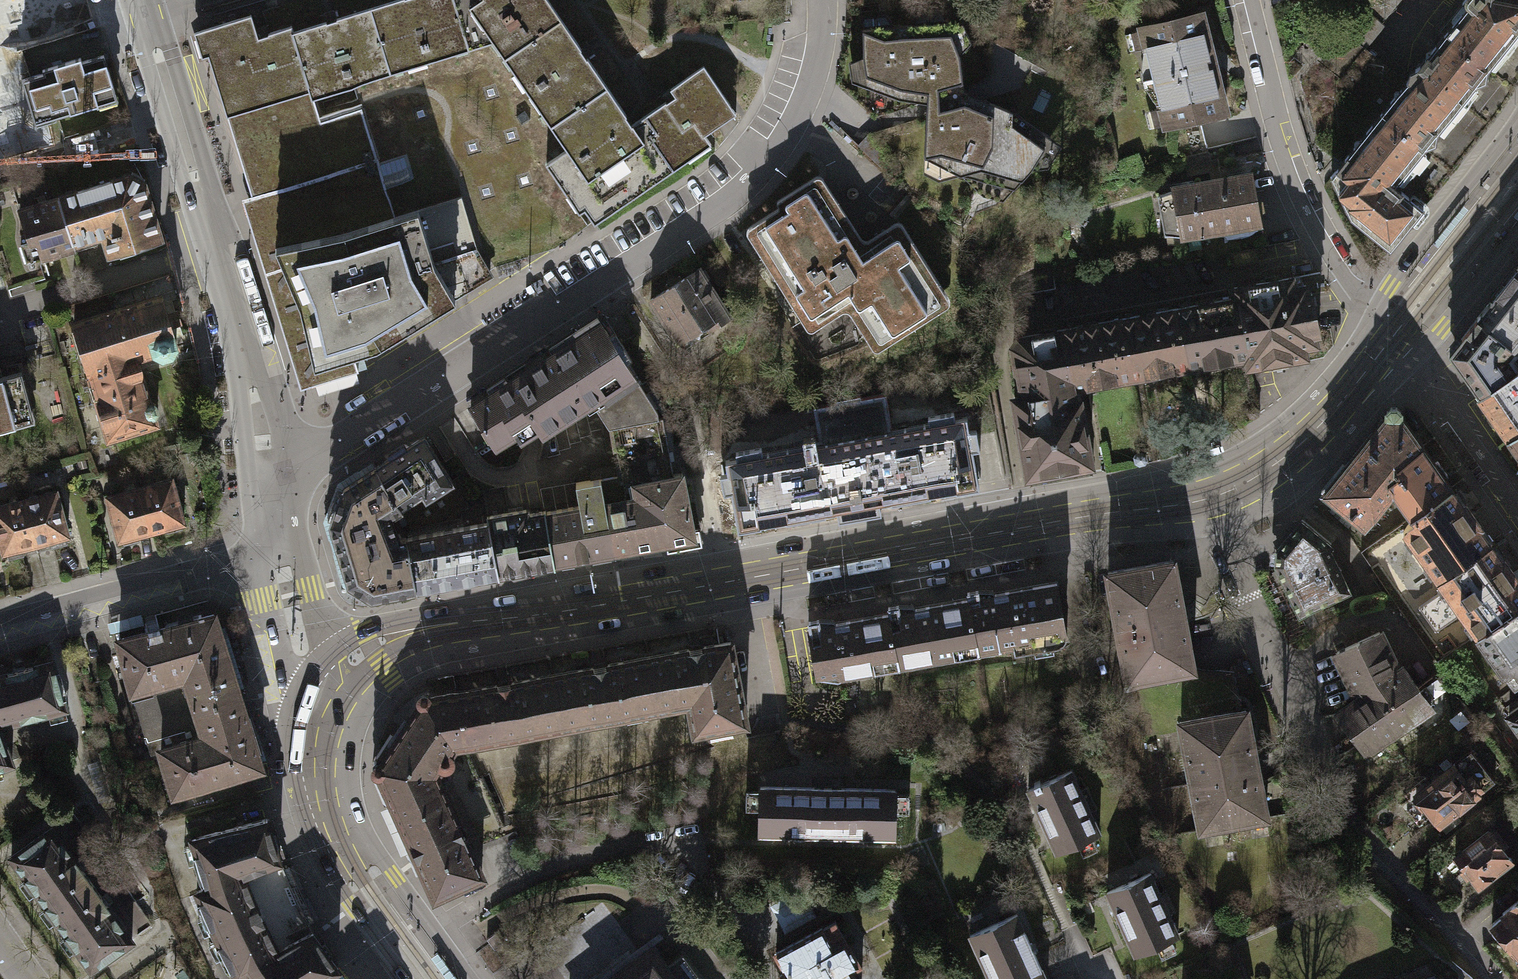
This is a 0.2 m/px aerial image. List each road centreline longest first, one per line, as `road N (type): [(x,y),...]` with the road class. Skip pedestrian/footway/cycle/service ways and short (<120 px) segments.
road 1 (residential): [(266,467),(319,444),(585,285),(691,218),(758,161),(797,89),(819,0)]
road 2 (residential): [(1499,978),(1345,807),(1266,636),(1215,496)]
road 3 (tertiary): [(266,467),(219,262),(139,0)]
road 4 (secondary): [(741,579),(1215,496)]
road 5 (secondary): [(327,705),(359,664),(401,642),(741,579)]
road 6 (residential): [(1385,346),(1303,203),(1244,0)]
road 7 (residential): [(0,629),(280,553)]
road 8 (secondary): [(1517,117),(1387,288),(1385,346)]
road 9 (secondary): [(1215,496),(1302,442),(1385,346)]
road 10 (residential): [(1385,346),(1427,387),(1517,508)]
road 11 (secondary): [(469,978),(392,878),(333,824)]
road 12 (secondary): [(1385,346),(1415,345),(1440,330),(1517,232)]
road 13 (secondary): [(333,824),(349,898),(406,978)]
road 14 (tertiary): [(327,705),(304,662),(280,553)]
road 15 (residential): [(741,579),(767,717)]
road 16 (secondary): [(333,824),(319,758),(327,705)]

